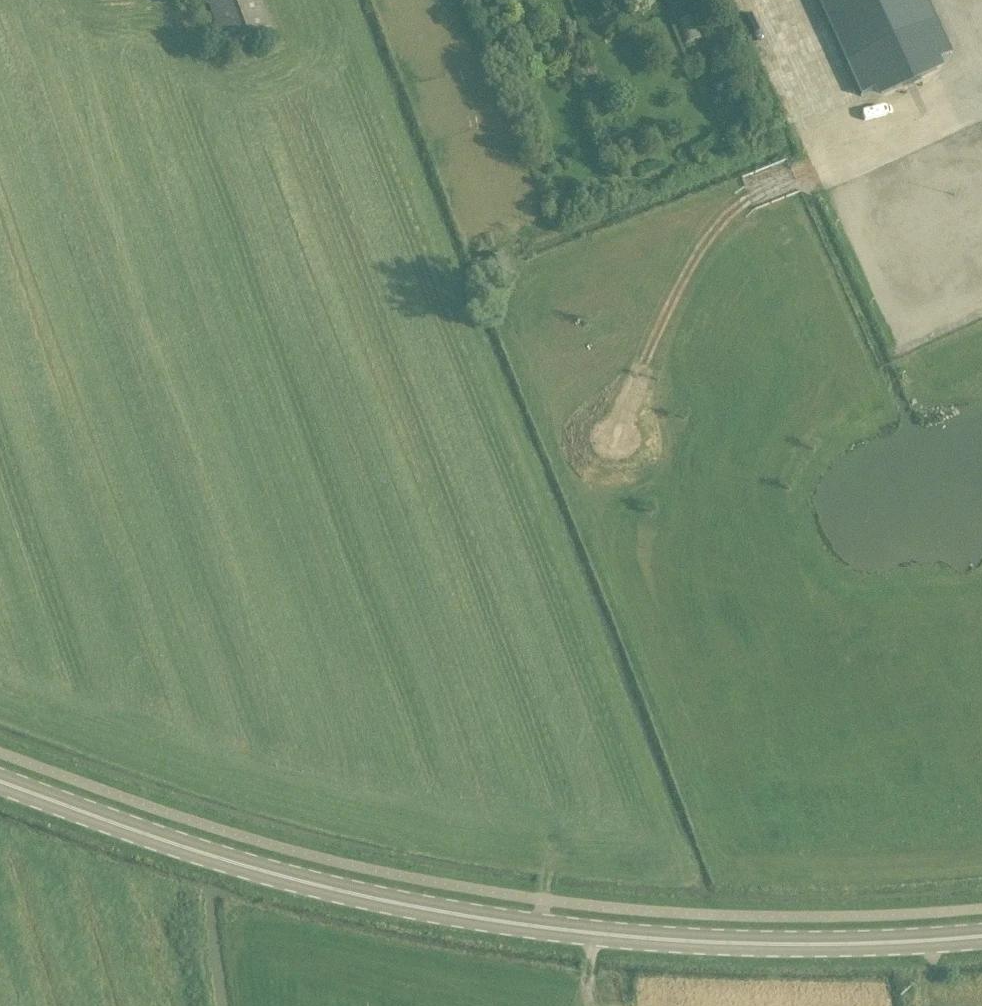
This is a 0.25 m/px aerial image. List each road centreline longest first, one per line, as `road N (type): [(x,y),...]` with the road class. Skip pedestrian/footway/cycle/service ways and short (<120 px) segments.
road 1 (primary): [(981,939),(714,944),(476,919),(218,863),(0,783)]

